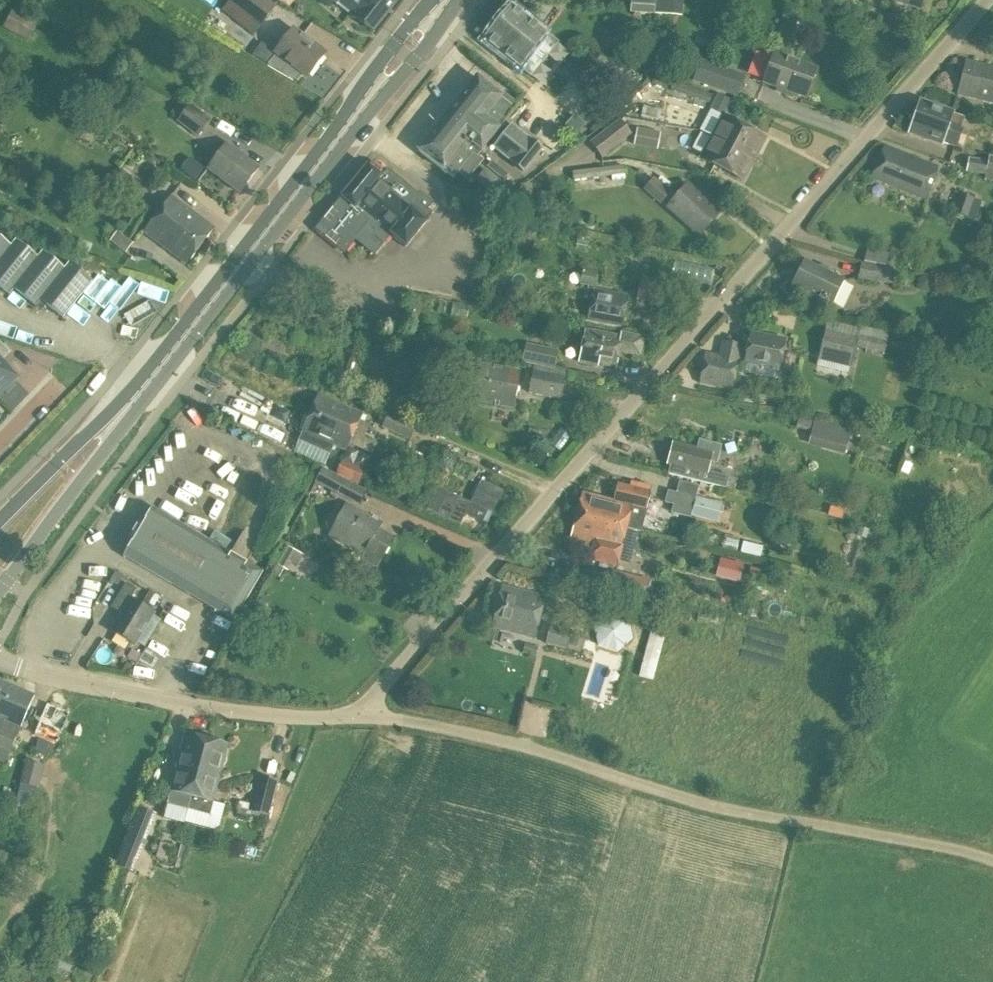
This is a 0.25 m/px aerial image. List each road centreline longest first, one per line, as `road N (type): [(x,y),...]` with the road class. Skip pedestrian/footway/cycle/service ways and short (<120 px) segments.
road 1 (unclassified): [(364,716),(992,0)]
road 2 (unclassified): [(992,860),(792,823),(446,726),(364,716)]
road 3 (unclassified): [(364,716),(240,715),(143,701),(0,661)]
road 4 (primary): [(154,376),(316,167)]
road 5 (primary): [(0,586),(154,376)]
road 6 (primary): [(316,167),(454,0)]
road 7 (primary): [(154,376),(0,521)]
road 8 (primary): [(432,0),(316,167)]

